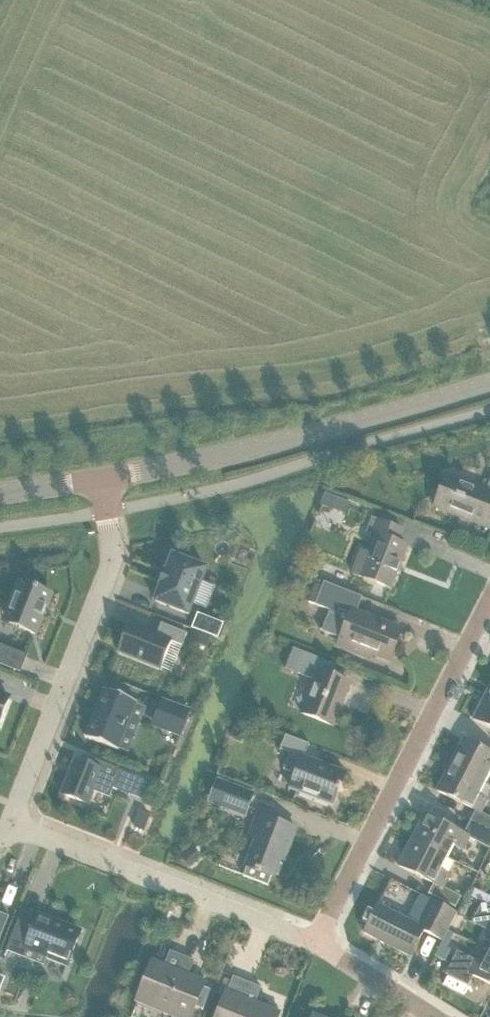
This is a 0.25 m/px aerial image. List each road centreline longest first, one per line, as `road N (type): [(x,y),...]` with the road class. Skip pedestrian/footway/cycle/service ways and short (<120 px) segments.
road 1 (tertiary): [(102,479),(301,438),(489,386)]
road 2 (residential): [(315,942),(489,602)]
road 3 (residential): [(11,825),(110,570),(108,512)]
road 4 (residential): [(315,942),(11,825)]
road 5 (residential): [(433,1016),(315,942)]

